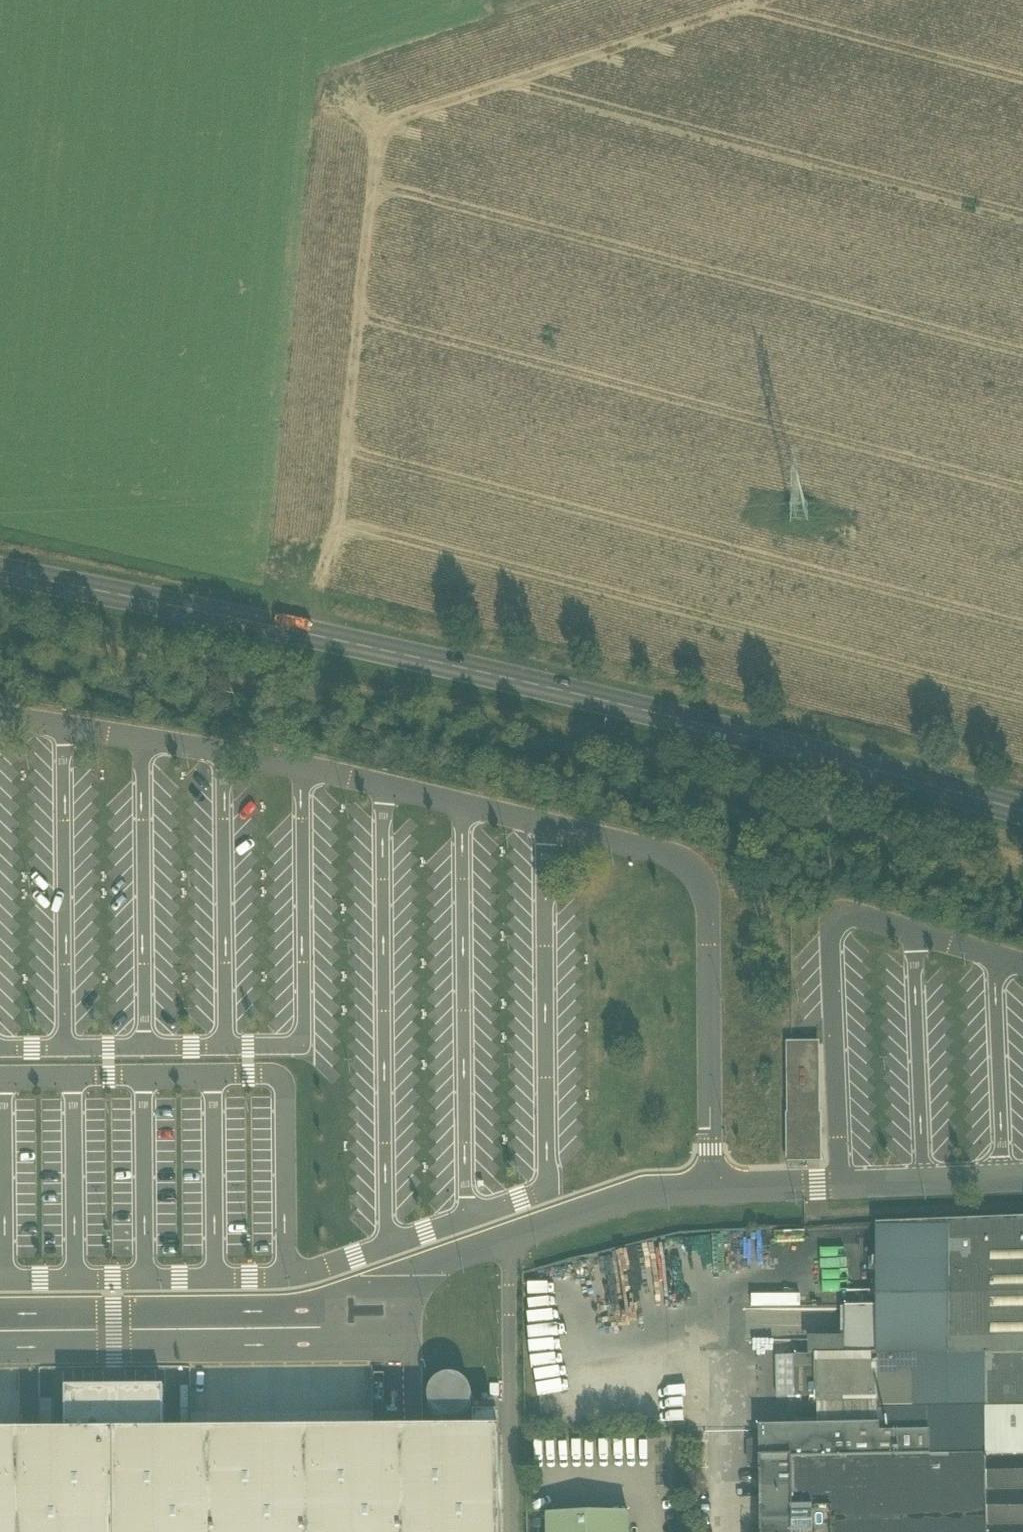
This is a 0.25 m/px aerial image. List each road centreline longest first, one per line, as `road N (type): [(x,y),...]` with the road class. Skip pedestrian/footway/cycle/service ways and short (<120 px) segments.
road 1 (primary): [(1022,813),(447,665),(0,575)]

